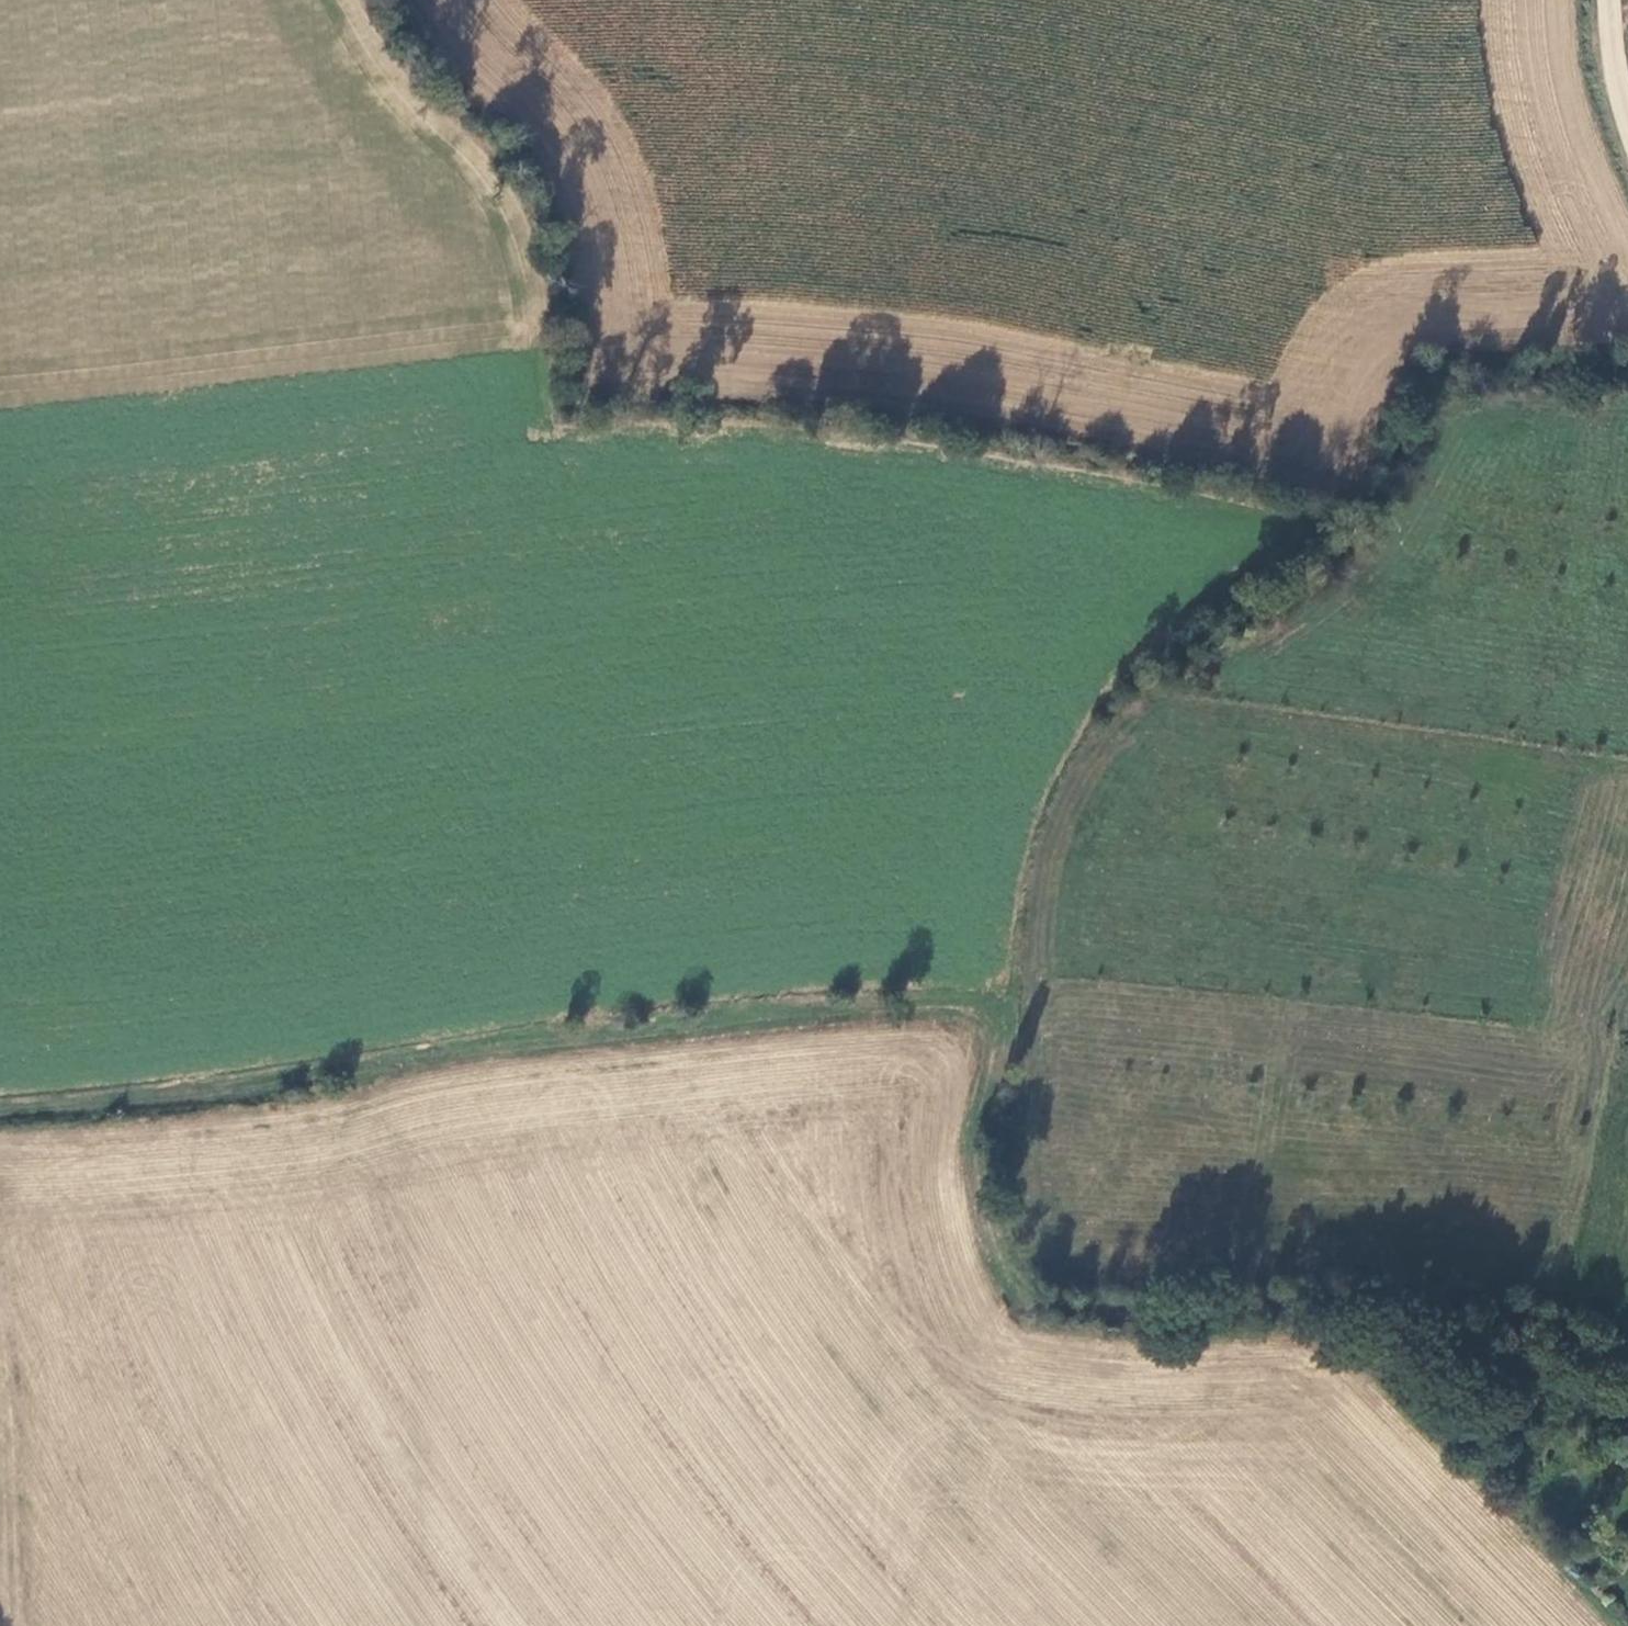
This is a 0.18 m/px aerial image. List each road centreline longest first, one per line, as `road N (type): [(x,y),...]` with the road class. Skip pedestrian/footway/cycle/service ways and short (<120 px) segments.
road 1 (track): [(0,1115),(210,1097),(414,1059),(927,1000),(963,1079),(991,1234),(1045,1288),(1138,1312),(1397,1297),(1568,1317),(1627,1343)]
road 2 (unclassified): [(1627,118),(1611,0)]

